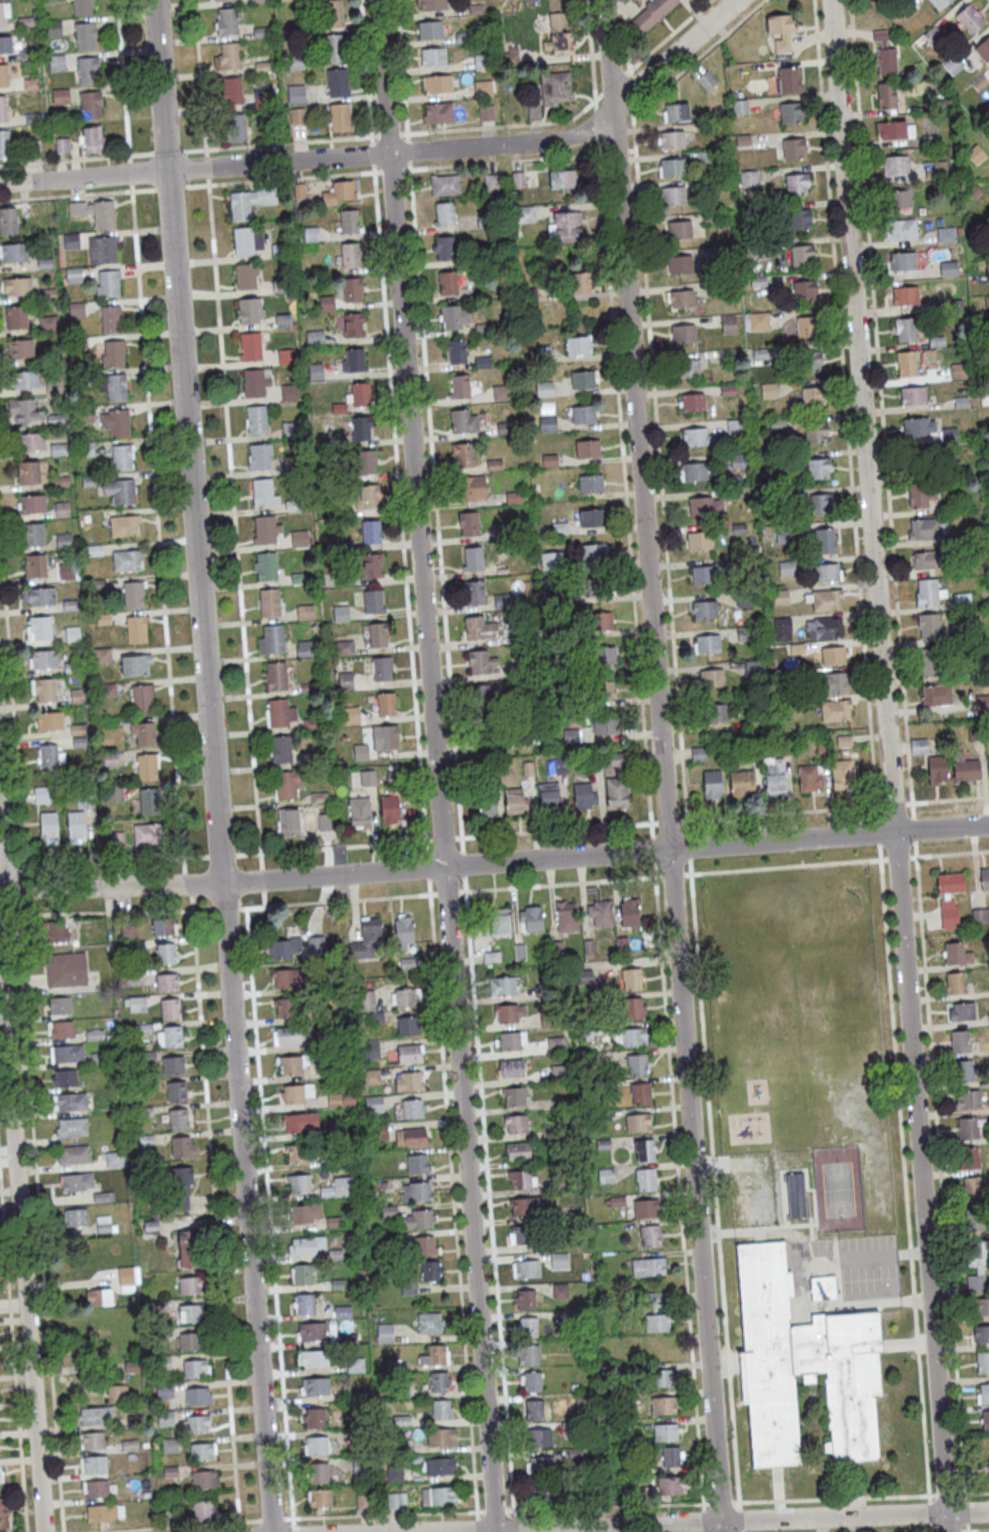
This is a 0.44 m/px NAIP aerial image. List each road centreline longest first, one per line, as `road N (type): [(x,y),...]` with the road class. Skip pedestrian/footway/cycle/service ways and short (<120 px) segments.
road 1 (residential): [(722,1531),(603,0)]
road 2 (residential): [(948,1531),(830,0)]
road 3 (residential): [(495,1531),(377,0)]
road 4 (residential): [(271,1531),(155,0)]
road 5 (residential): [(988,823),(87,888)]
road 6 (residential): [(737,0),(569,141),(0,184)]
road 7 (residential): [(47,1531),(0,933)]
road 8 (residential): [(988,1512),(450,1531)]
road 9 (residential): [(0,903),(7,860),(0,773)]

